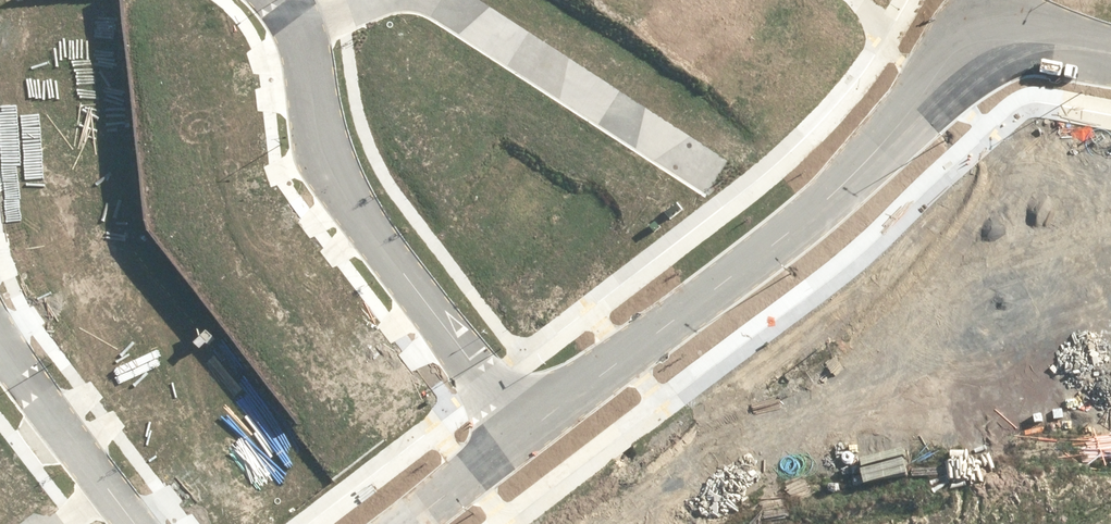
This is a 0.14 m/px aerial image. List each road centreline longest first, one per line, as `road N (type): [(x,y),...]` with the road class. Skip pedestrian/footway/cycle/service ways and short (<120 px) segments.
road 1 (tertiary): [(1000,31),(951,64),(834,196),(531,429)]
road 2 (residential): [(291,24),(315,159),(531,429)]
road 3 (residential): [(436,0),(708,169)]
road 4 (residential): [(0,340),(110,488)]
road 5 (tertiary): [(531,429),(403,523)]

